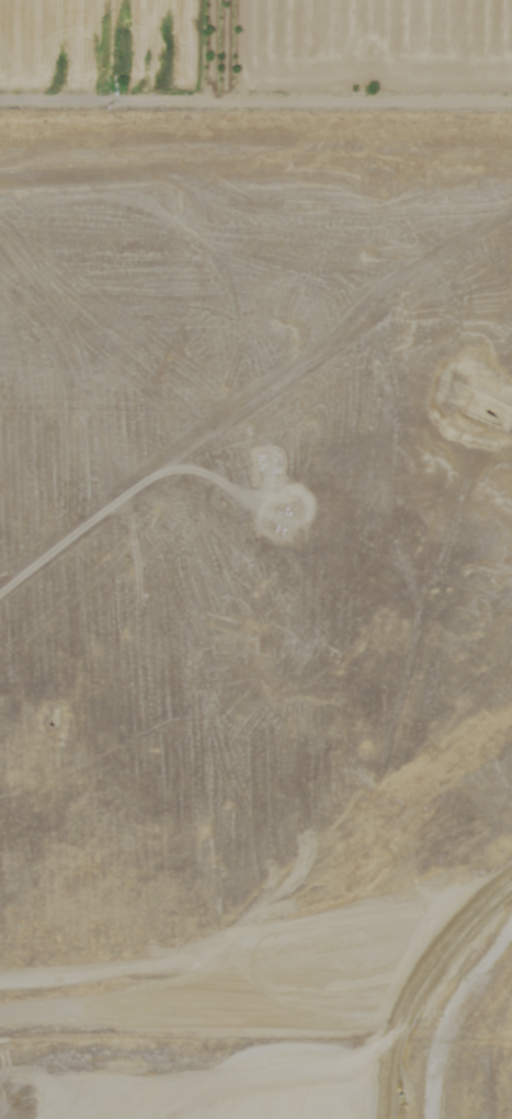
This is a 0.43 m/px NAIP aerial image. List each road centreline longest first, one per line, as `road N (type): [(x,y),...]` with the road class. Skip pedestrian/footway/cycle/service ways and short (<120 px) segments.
road 1 (track): [(498,922),(466,952),(349,999),(0,1017)]

